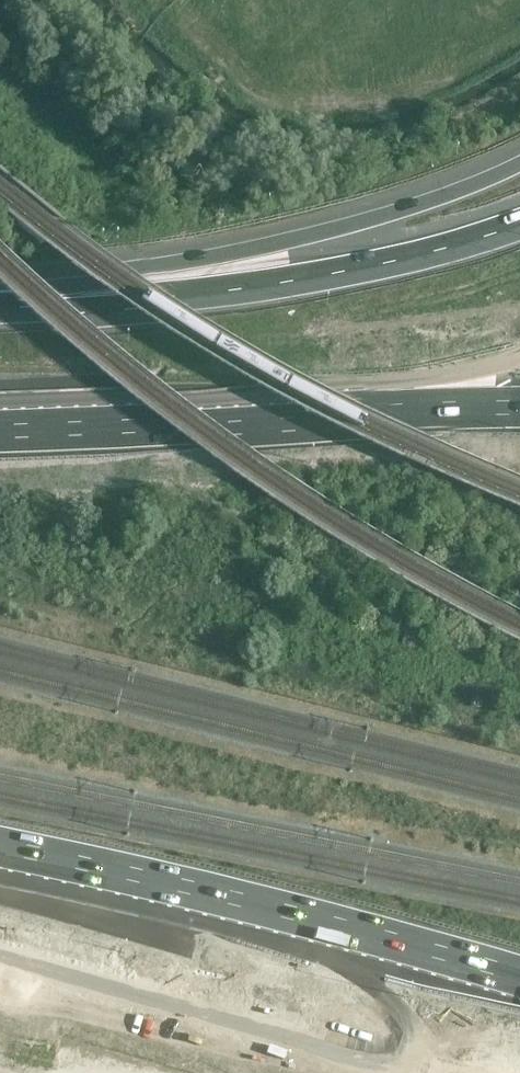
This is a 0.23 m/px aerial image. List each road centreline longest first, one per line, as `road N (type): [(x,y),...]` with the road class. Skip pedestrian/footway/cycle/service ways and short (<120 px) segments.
road 1 (motorway): [(519,164),(388,215),(0,305)]
road 2 (motorway): [(0,850),(288,915),(519,978)]
road 3 (motorway): [(519,224),(364,270),(245,290),(0,309)]
road 4 (motorway): [(348,417),(0,429)]
road 5 (motorway): [(519,376),(348,417)]
road 6 (motorway): [(519,408),(348,417)]

